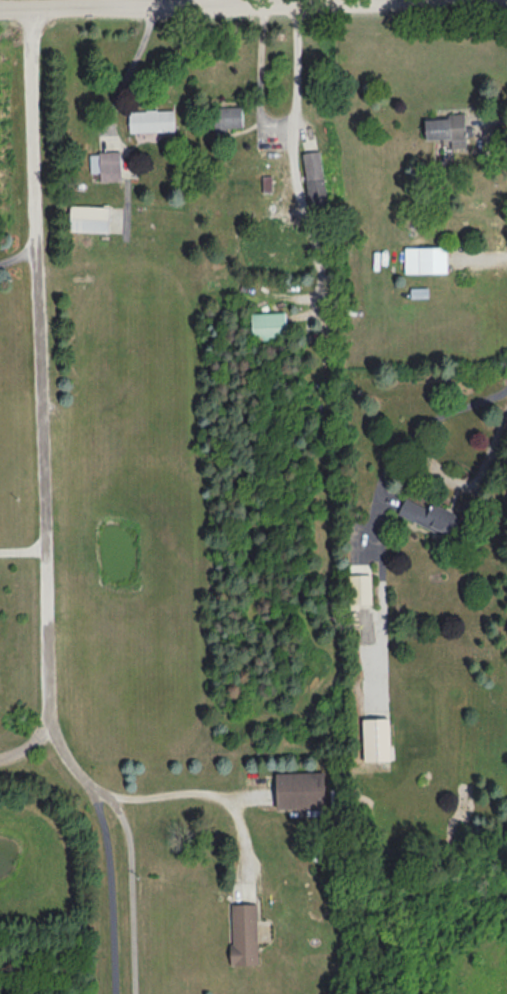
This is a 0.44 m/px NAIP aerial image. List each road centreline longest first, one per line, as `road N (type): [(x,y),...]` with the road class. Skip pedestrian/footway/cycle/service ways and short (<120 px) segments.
road 1 (residential): [(0,11),(443,0)]

